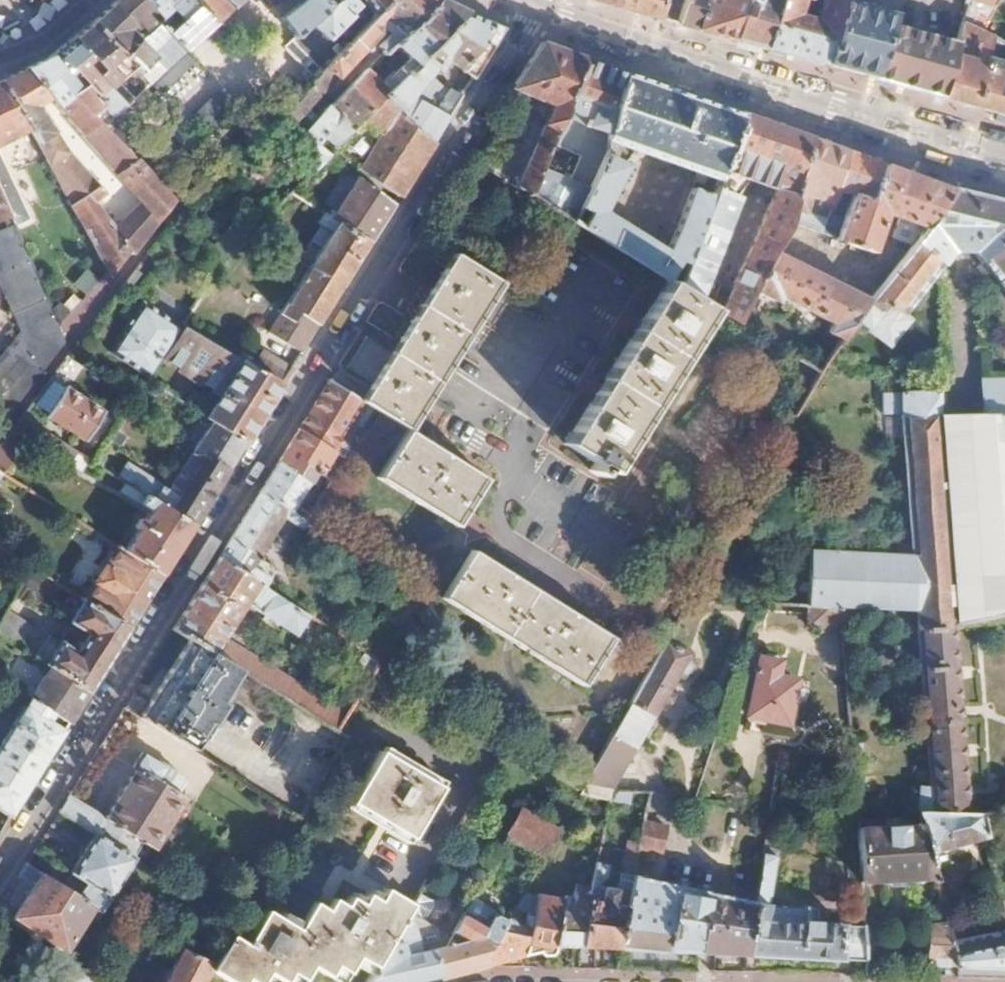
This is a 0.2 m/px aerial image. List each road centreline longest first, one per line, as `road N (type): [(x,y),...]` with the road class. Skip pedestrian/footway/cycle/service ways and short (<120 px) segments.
road 1 (residential): [(539,12),(0,876)]
road 2 (residential): [(539,12),(835,113),(1004,156)]

